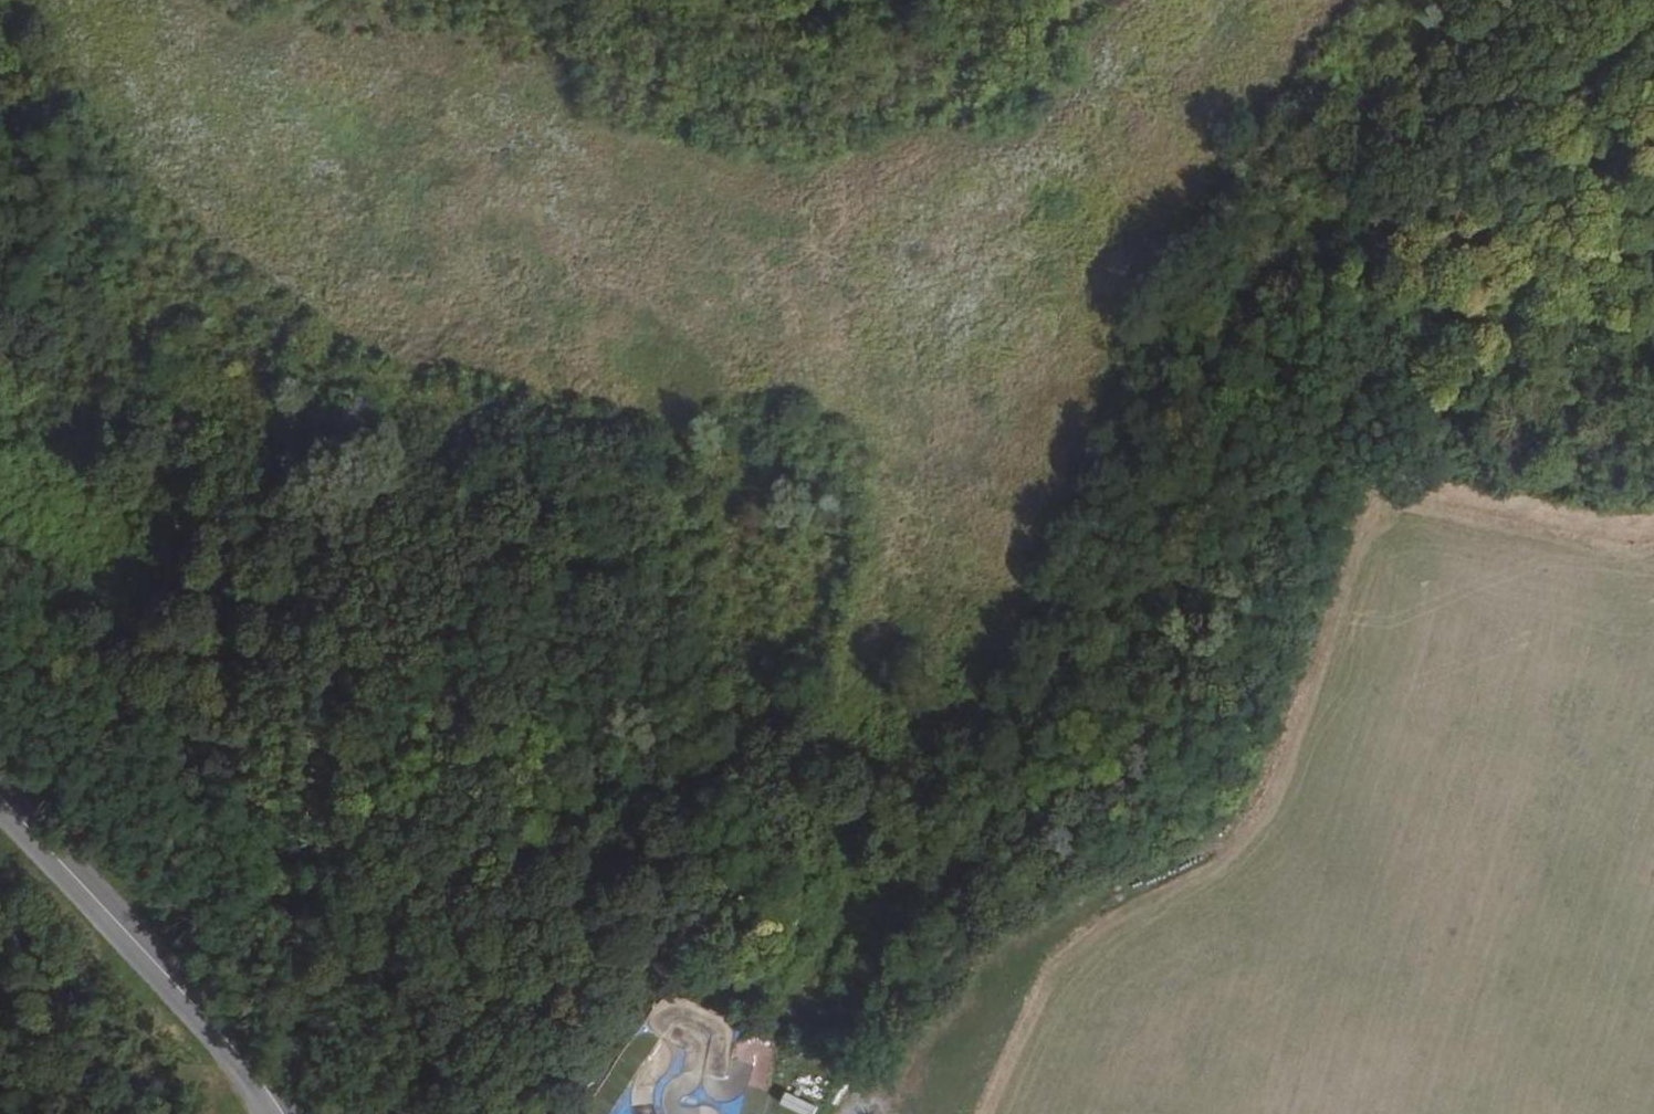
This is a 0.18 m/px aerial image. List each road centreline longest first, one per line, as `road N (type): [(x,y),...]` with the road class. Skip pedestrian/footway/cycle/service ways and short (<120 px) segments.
road 1 (unclassified): [(0,799),(206,1018),(282,1113)]
road 2 (track): [(1653,534),(1331,475)]

